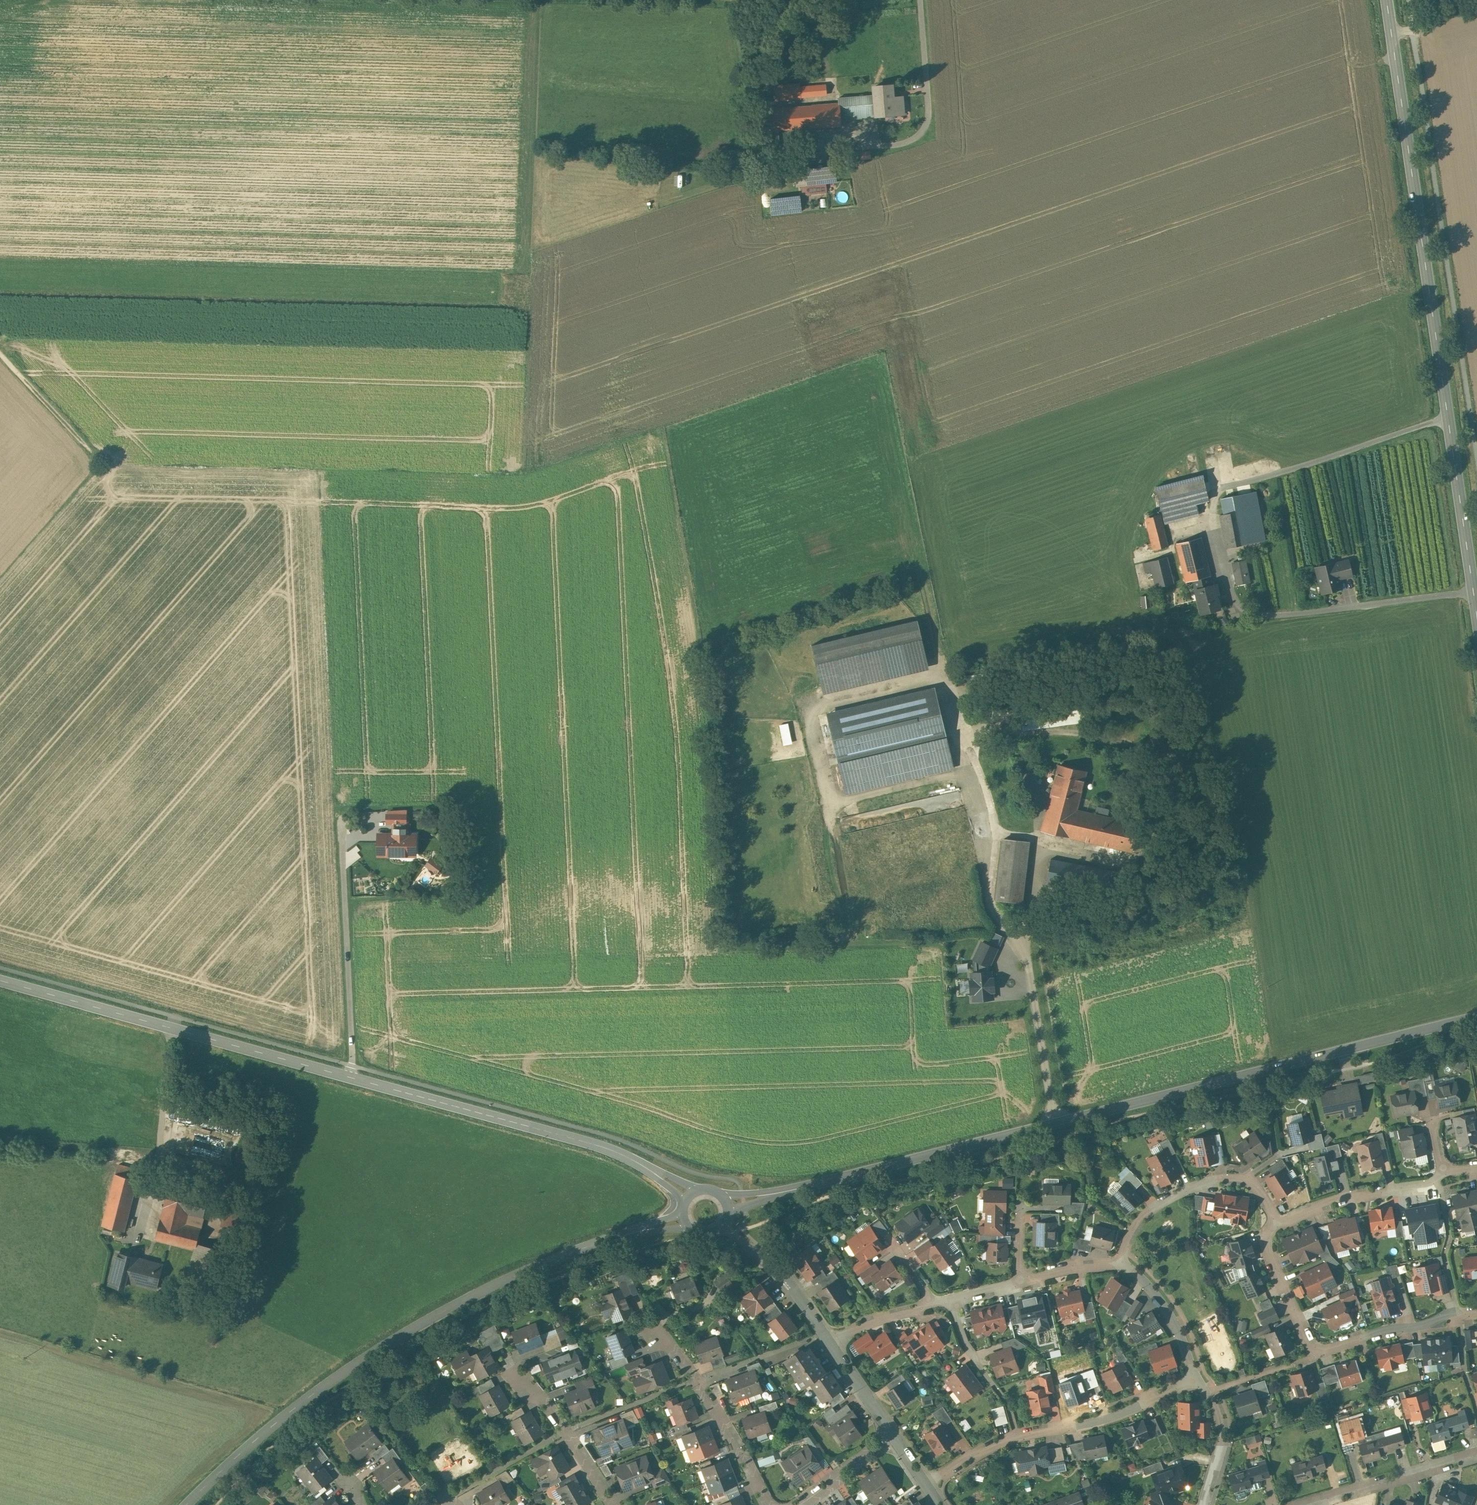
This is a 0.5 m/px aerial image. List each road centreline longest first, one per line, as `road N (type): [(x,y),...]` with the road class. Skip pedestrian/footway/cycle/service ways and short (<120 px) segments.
road 1 (secondary): [(1476,1017),(727,1205)]
road 2 (secondary): [(0,980),(596,1144),(644,1166)]
road 3 (secondary): [(1476,618),(1387,0)]
road 4 (secondary): [(191,1504),(267,1430),(367,1358),(532,1267),(684,1220)]
road 5 (residential): [(1193,1379),(1092,1421),(998,1442),(926,1487)]
road 6 (residential): [(650,1317),(706,1392),(769,1504)]
road 7 (residential): [(1271,1226),(1255,1185),(1214,1181),(1147,1212),(1121,1261)]
road 8 (residential): [(1271,1226),(1336,1200),(1443,1179)]
road 9 (residential): [(1476,1454),(1307,1504)]
road 10 (residential): [(512,1365),(613,1504)]
road 11 (residential): [(1315,1355),(1476,1310)]
road 12 (residential): [(723,1227),(774,1266),(827,1338)]
road 13 (track): [(0,354),(104,466)]
road 14 (residential): [(1121,1261),(1174,1322),(1193,1379)]
road 15 (residential): [(1315,1355),(1273,1264),(1271,1226)]
road 16 (residential): [(1193,1379),(1215,1406),(1222,1428),(1205,1504)]

